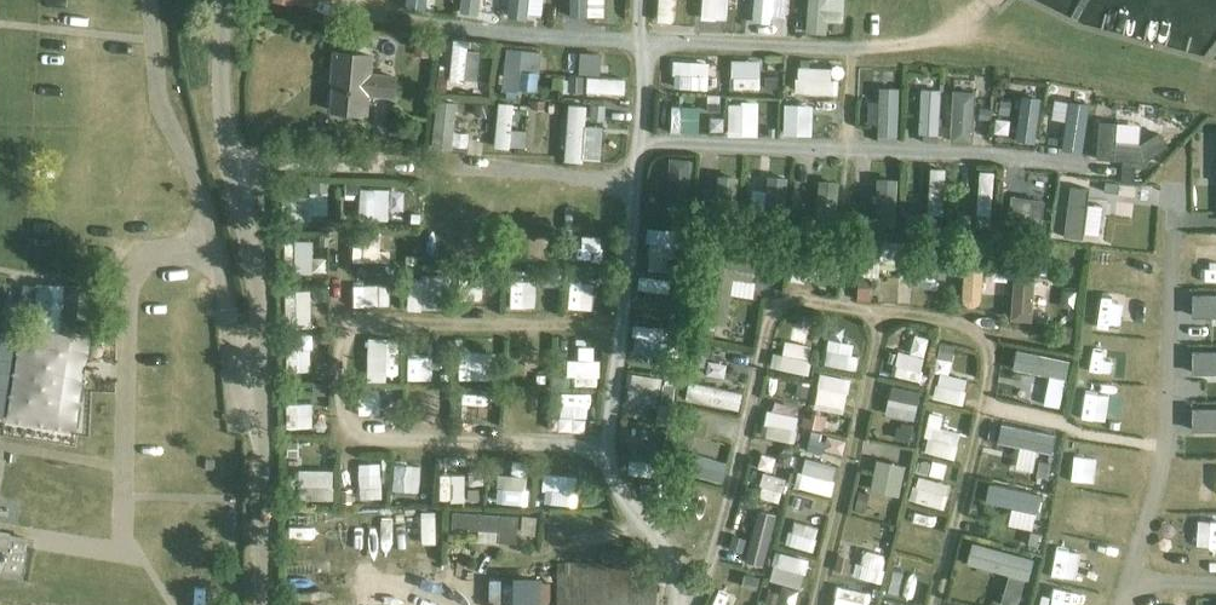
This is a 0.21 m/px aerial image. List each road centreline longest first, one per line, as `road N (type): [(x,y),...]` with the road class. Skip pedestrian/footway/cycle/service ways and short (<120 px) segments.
road 1 (unclassified): [(262,604),(257,304),(223,115),(224,0)]

